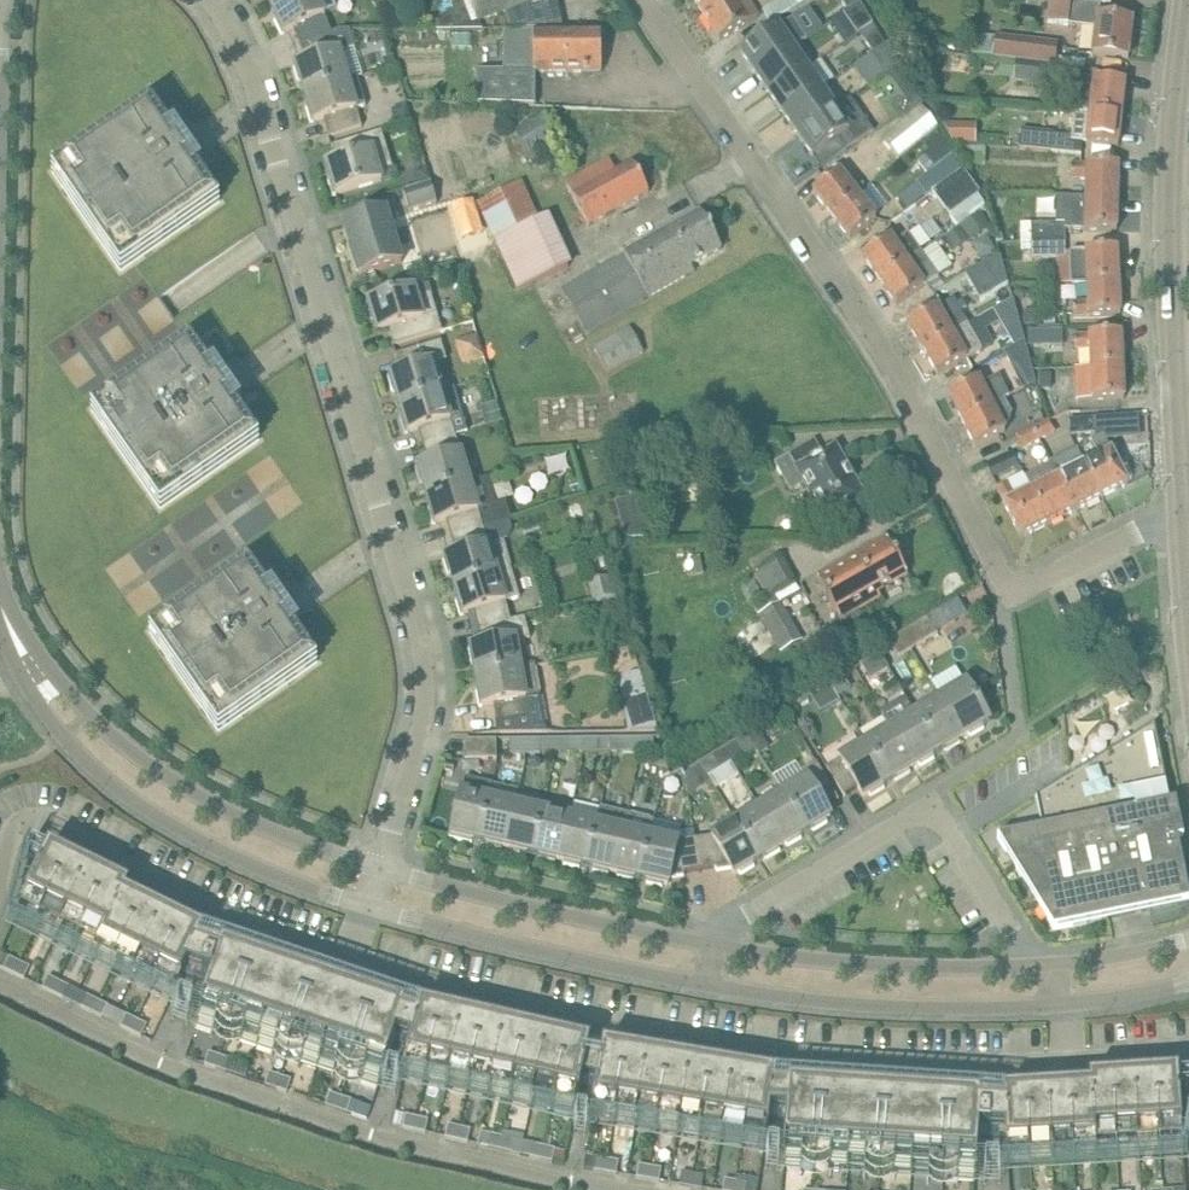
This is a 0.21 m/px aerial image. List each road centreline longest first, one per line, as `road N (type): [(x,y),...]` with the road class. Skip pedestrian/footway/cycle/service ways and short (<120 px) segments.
road 1 (residential): [(382,862),(424,715),(423,652),(257,96),(212,0)]
road 2 (residential): [(1185,504),(1027,586),(1003,581),(924,409),(811,237),(636,0)]
road 3 (tertiary): [(1185,504),(1173,161),(1187,0)]
road 4 (unclassified): [(0,605),(7,645),(42,713),(108,785),(167,827),(368,907)]
road 5 (unclassified): [(382,862),(255,818),(130,754),(60,685),(0,602)]
road 6 (residential): [(1040,962),(932,813),(909,813),(740,911),(712,946)]
road 7 (unclassified): [(697,982),(898,1005),(1061,1003)]
road 8 (unclassified): [(712,946),(382,862)]
road 9 (unclassified): [(368,907),(530,954),(697,982)]
road 10 (unclassified): [(1040,962),(897,966),(712,946)]
road 11 (unclassified): [(1188,938),(1040,962)]
road 12 (unclassified): [(1061,1003),(1188,983)]

